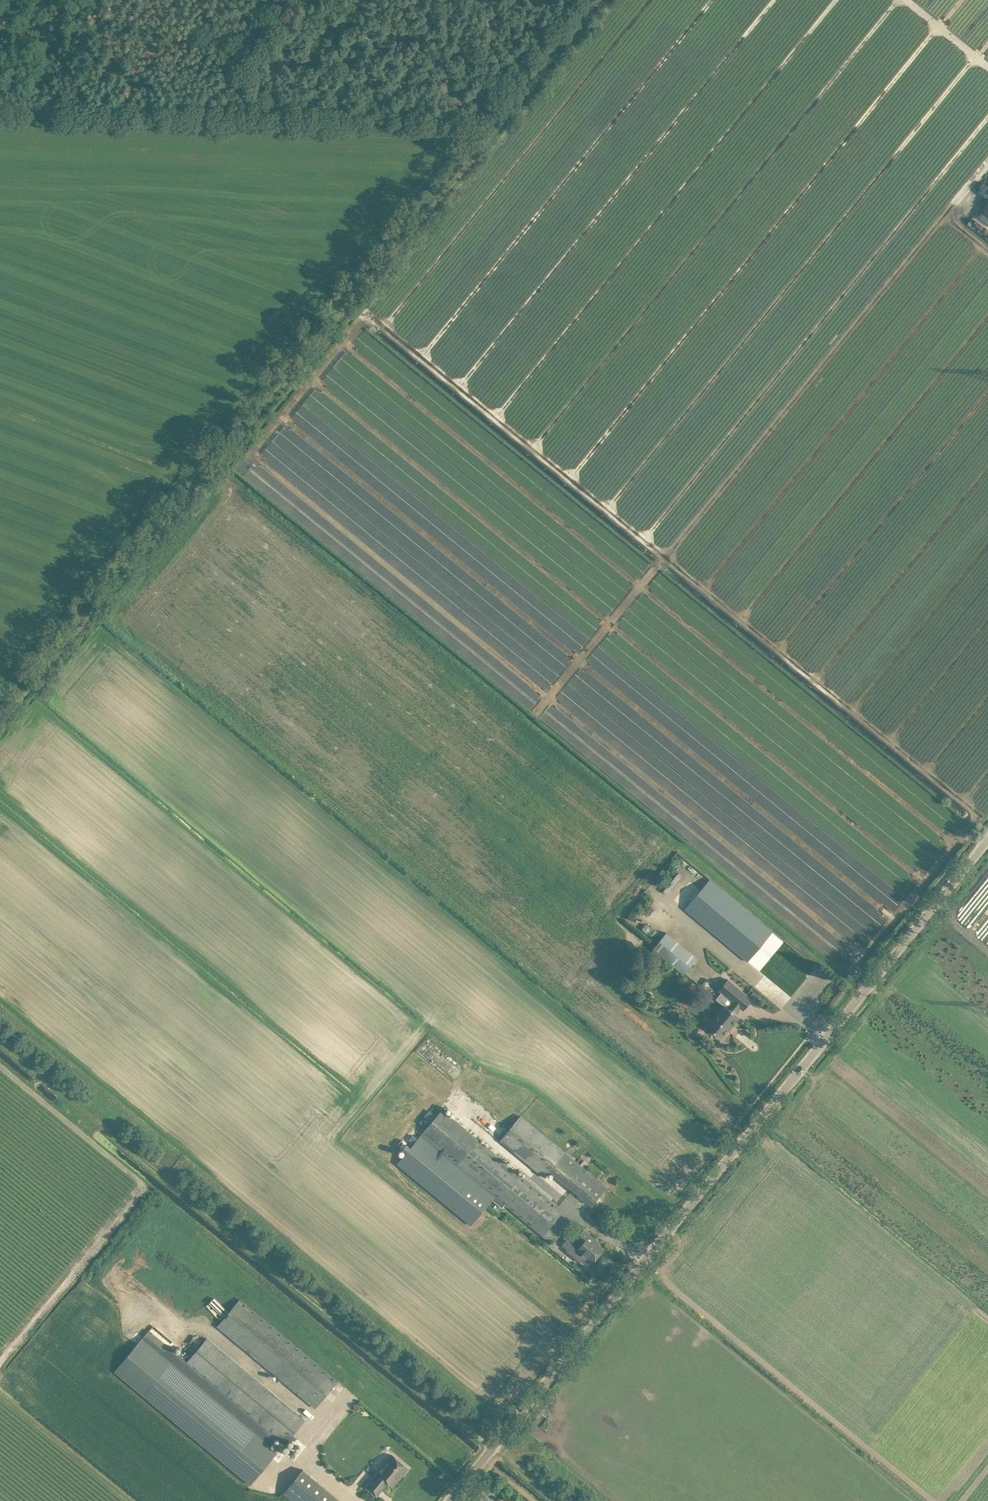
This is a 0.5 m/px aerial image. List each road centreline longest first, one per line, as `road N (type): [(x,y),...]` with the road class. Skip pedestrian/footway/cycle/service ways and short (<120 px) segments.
road 1 (track): [(0,720),(601,0)]
road 2 (unclassified): [(449,1500),(987,839)]

